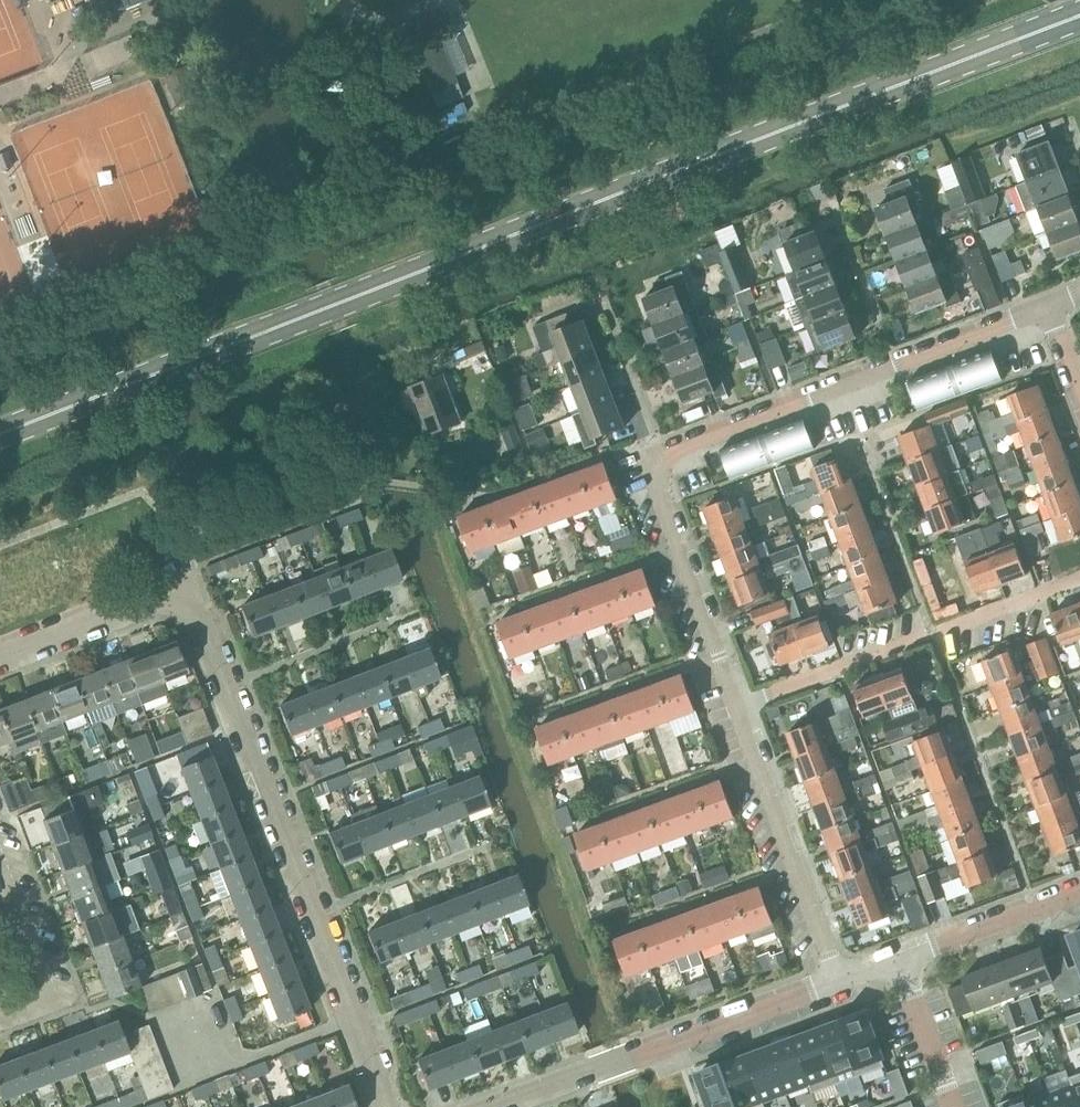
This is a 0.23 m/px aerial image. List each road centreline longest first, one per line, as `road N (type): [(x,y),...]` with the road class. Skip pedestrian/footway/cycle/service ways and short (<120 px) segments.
road 1 (primary): [(0,433),(1079,17)]
road 2 (residential): [(1048,307),(654,468),(737,706)]
road 3 (residential): [(386,1106),(183,599)]
road 4 (residential): [(737,706),(1079,579)]
road 5 (residential): [(499,1106),(839,981)]
road 6 (residential): [(737,706),(839,981)]
road 7 (residential): [(0,1020),(46,996),(0,861)]
road 8 (residential): [(0,661),(154,602),(183,599)]
road 9 (residential): [(898,959),(1079,892)]
road 10 (residential): [(898,959),(953,1106)]

